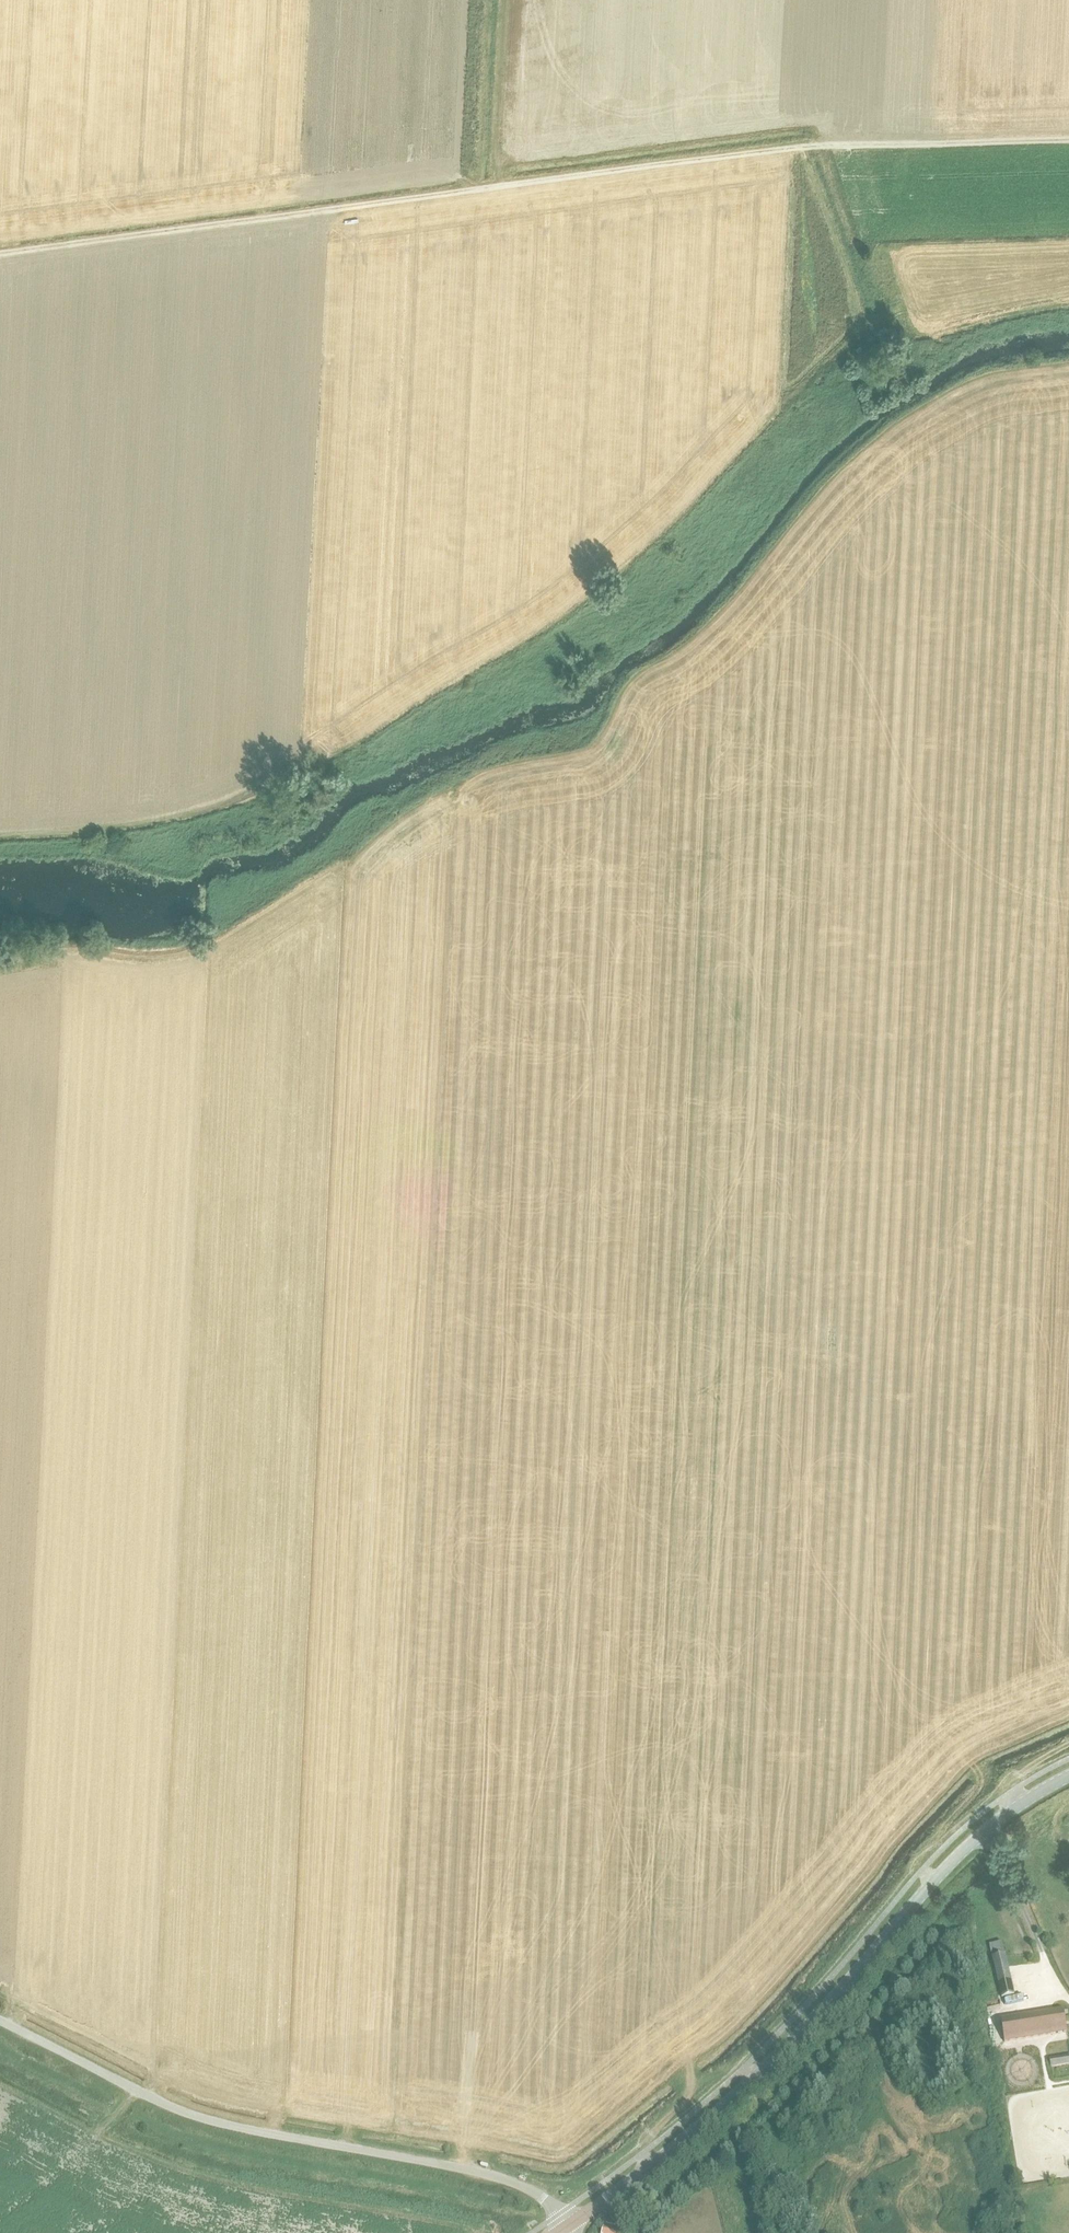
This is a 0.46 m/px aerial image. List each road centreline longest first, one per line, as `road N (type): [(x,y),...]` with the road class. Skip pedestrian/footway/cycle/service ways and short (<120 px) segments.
road 1 (track): [(0,254),(781,149),(1068,138)]
road 2 (track): [(645,2151),(691,2085),(686,2026),(725,1250)]
road 3 (secondary): [(569,2225),(821,2010),(962,1849),(1068,1777)]
road 4 (unclassified): [(569,2225),(548,2200),(509,2180),(201,2116),(0,2015)]

